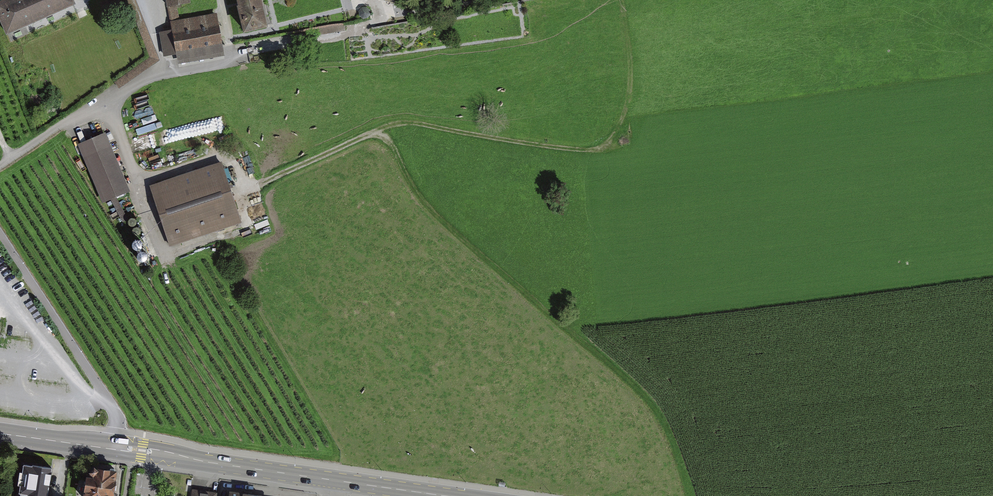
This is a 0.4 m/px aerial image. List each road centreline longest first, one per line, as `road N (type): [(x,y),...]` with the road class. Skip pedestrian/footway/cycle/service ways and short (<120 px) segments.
road 1 (track): [(690,495),(651,403),(441,219),(376,133)]
road 2 (primary): [(441,495),(0,433)]
road 3 (track): [(621,0),(629,88),(603,146),(566,149),(409,122),(376,133)]
road 4 (track): [(135,181),(228,151),(244,190),(376,133)]

